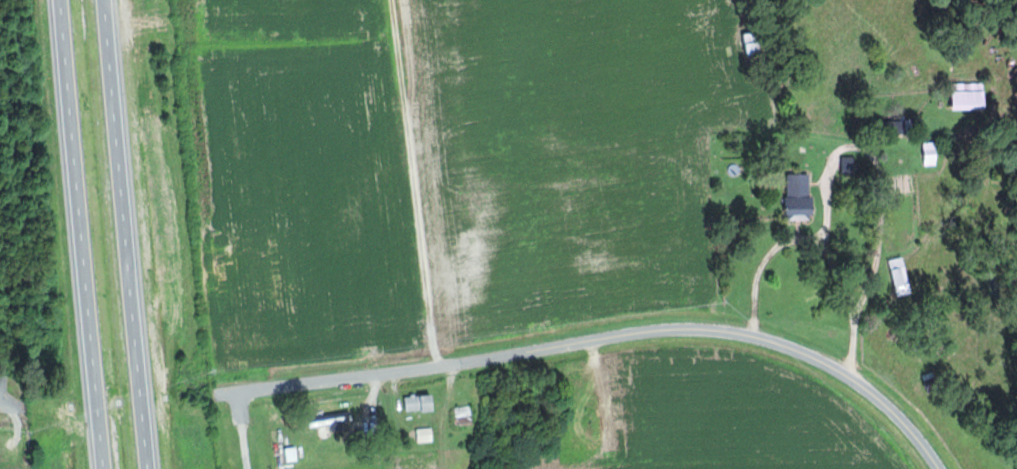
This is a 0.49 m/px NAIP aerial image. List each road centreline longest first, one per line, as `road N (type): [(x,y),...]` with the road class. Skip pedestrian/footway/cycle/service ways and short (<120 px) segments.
road 1 (residential): [(937,468),(887,405),(845,376),(760,337),(707,327),(233,391)]
road 2 (motorway): [(151,468),(109,0)]
road 3 (motorway): [(68,0),(109,468)]

